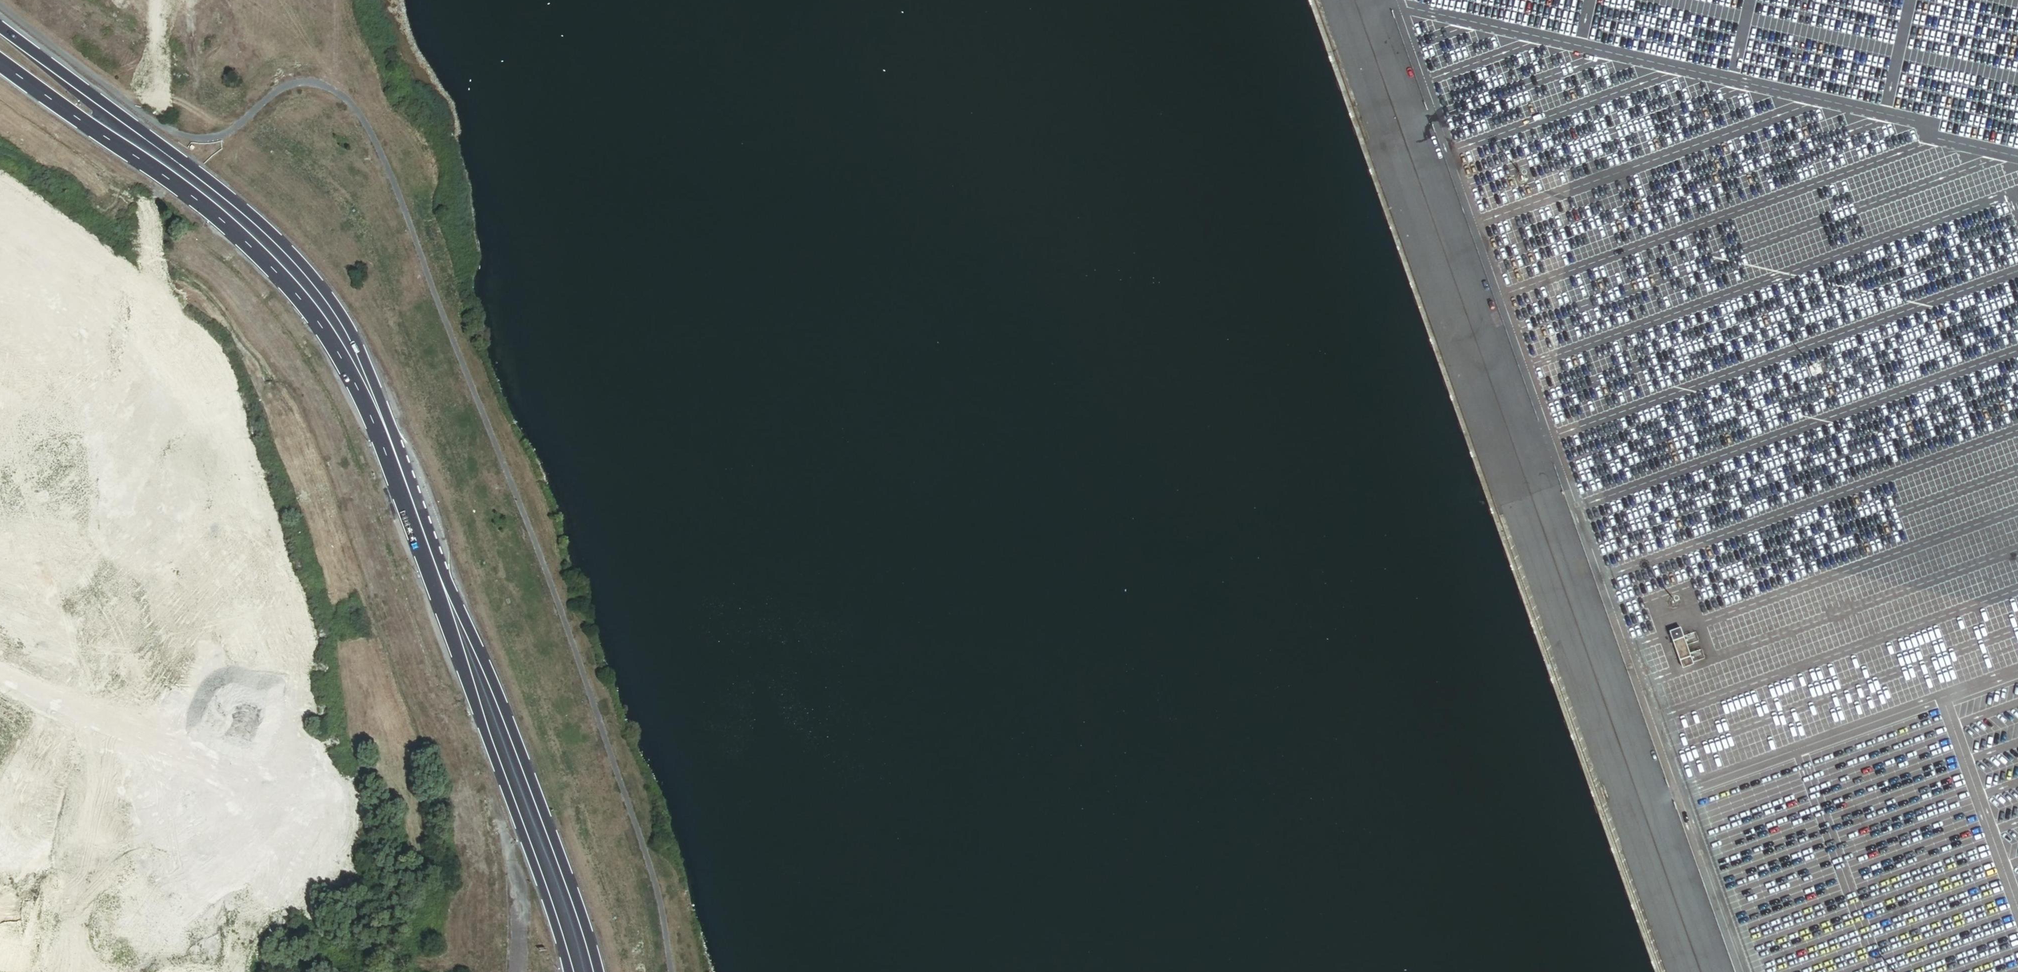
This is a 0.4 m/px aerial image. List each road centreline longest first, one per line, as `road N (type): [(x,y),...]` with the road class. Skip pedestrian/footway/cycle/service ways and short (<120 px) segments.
road 1 (tertiary): [(584,971),(371,392),(324,305),(174,166),(101,117)]
road 2 (tertiary): [(101,117),(0,26)]

